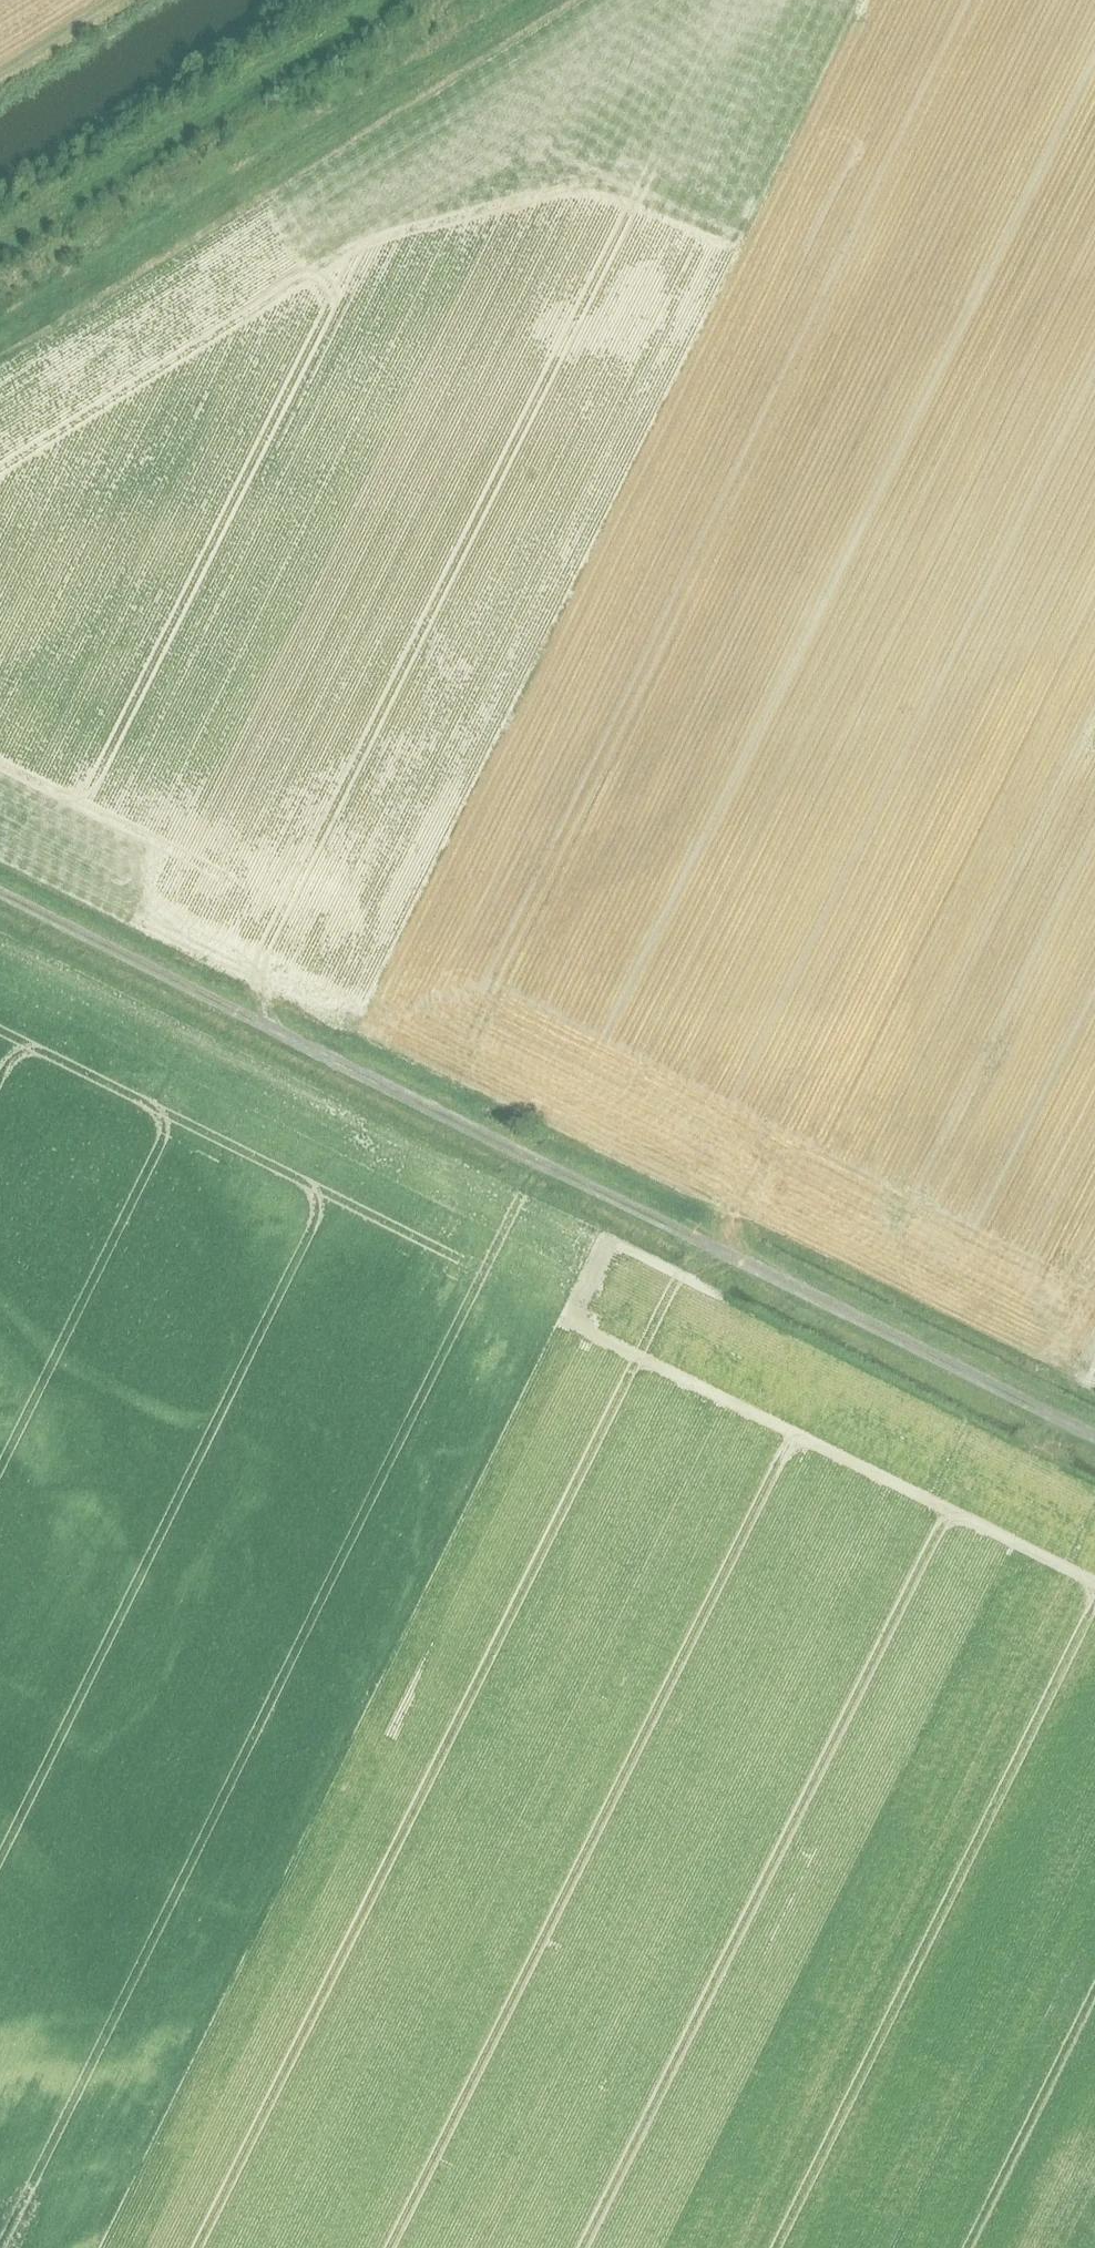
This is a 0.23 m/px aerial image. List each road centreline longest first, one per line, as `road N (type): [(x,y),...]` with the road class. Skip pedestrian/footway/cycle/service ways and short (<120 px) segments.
road 1 (unclassified): [(1094,1443),(0,900)]

